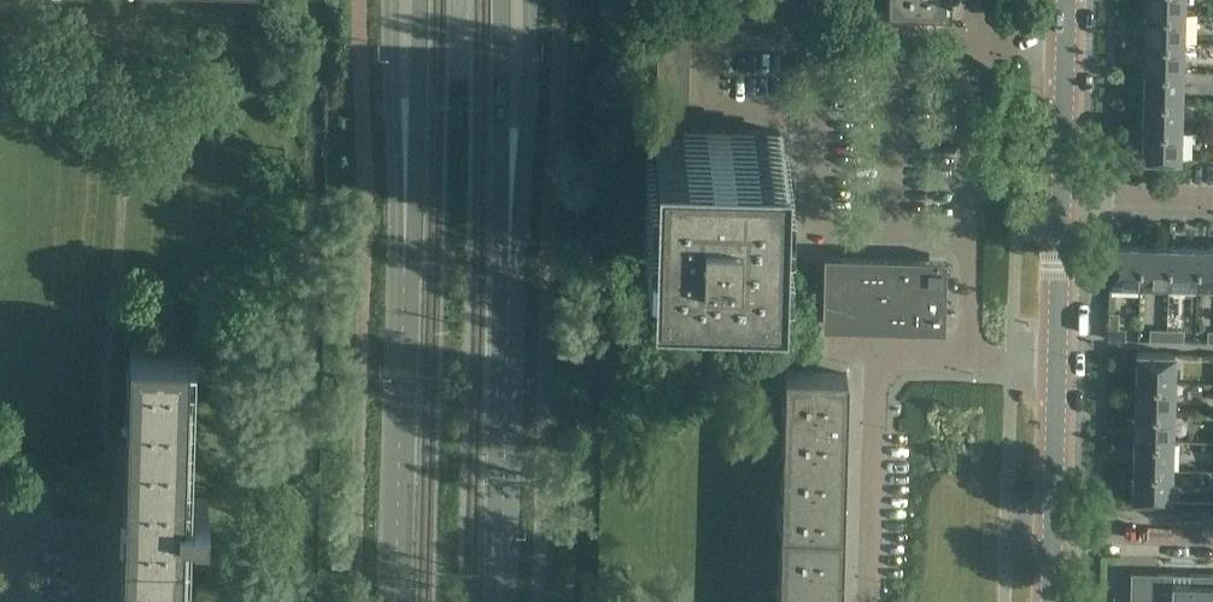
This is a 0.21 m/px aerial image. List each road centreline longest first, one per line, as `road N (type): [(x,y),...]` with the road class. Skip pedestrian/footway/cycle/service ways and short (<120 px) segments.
road 1 (secondary): [(404,240),(396,601)]
road 2 (residential): [(971,359),(876,360),(872,601)]
road 3 (residential): [(971,359),(979,39)]
road 4 (secondary): [(502,601),(510,298)]
road 5 (secondary): [(510,298),(530,103),(530,0)]
road 6 (secondary): [(510,298),(501,0)]
road 7 (secondary): [(418,0),(404,240)]
road 8 (secondary): [(391,0),(404,240)]
road 9 (unclassified): [(1054,531),(1058,362)]
road 10 (unclassified): [(1058,362),(1062,197)]
road 11 (unclassified): [(1212,536),(1054,531)]
road 12 (unclassified): [(1062,197),(1065,46)]
road 13 (unclassified): [(1212,200),(1062,197)]

